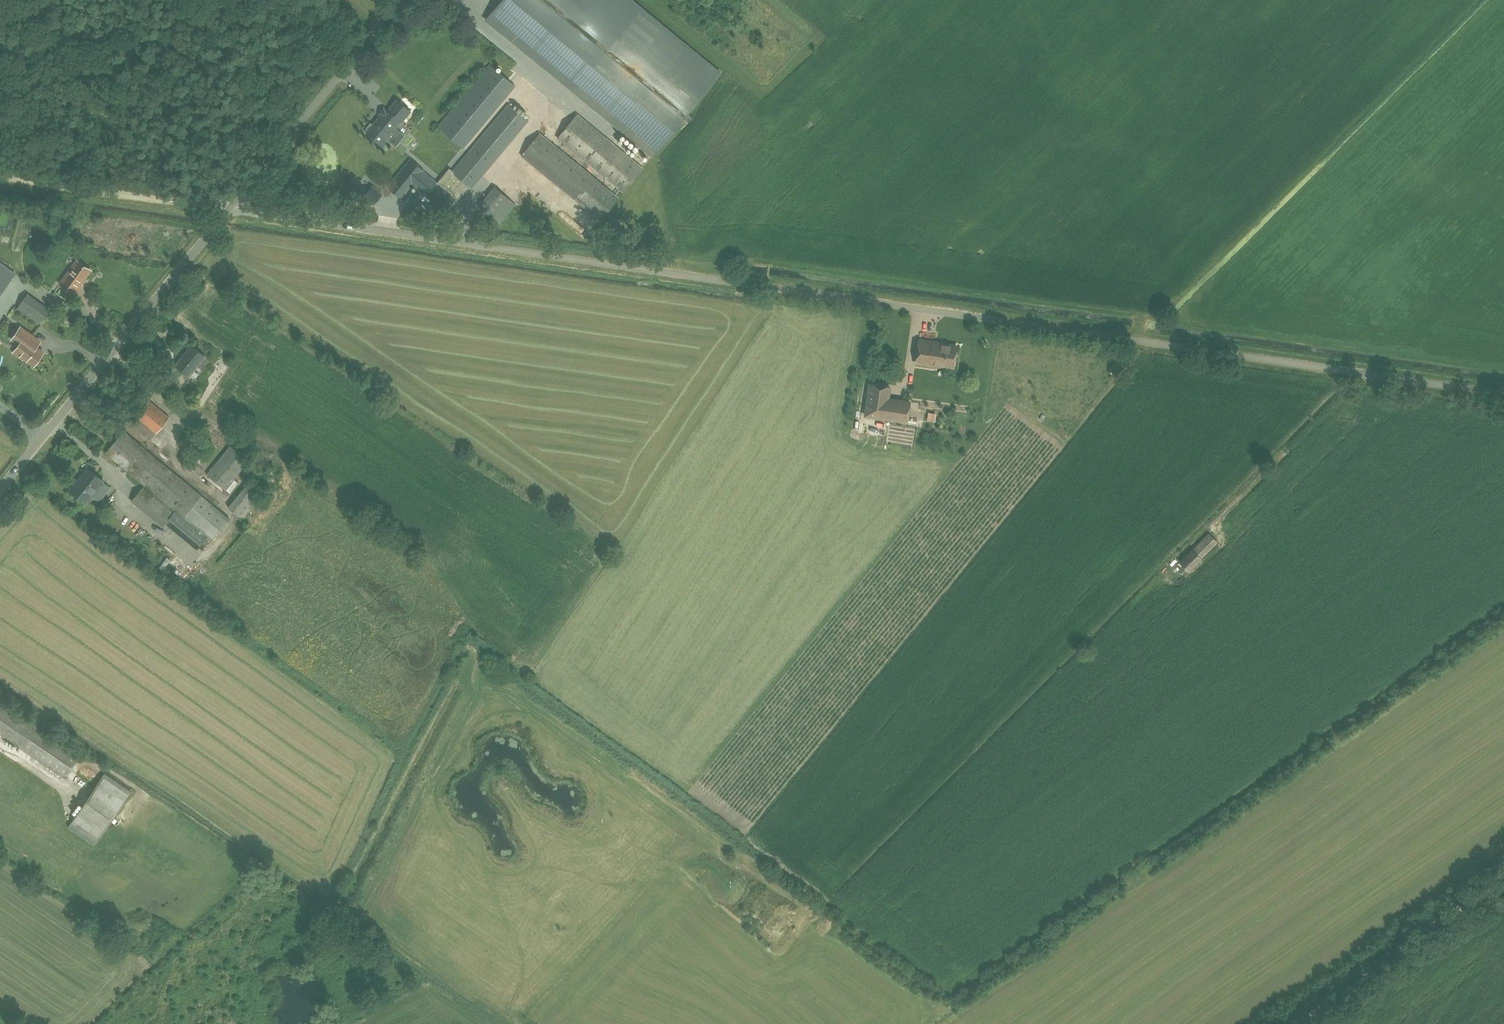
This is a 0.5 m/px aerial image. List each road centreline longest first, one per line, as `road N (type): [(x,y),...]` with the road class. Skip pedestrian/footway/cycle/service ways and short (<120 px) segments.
road 1 (unclassified): [(1503,392),(229,206)]
road 2 (unclassified): [(0,485),(229,206)]
road 3 (unclassified): [(229,206),(398,0)]
road 4 (track): [(1503,880),(1299,1023)]
road 5 (track): [(0,174),(229,206)]

